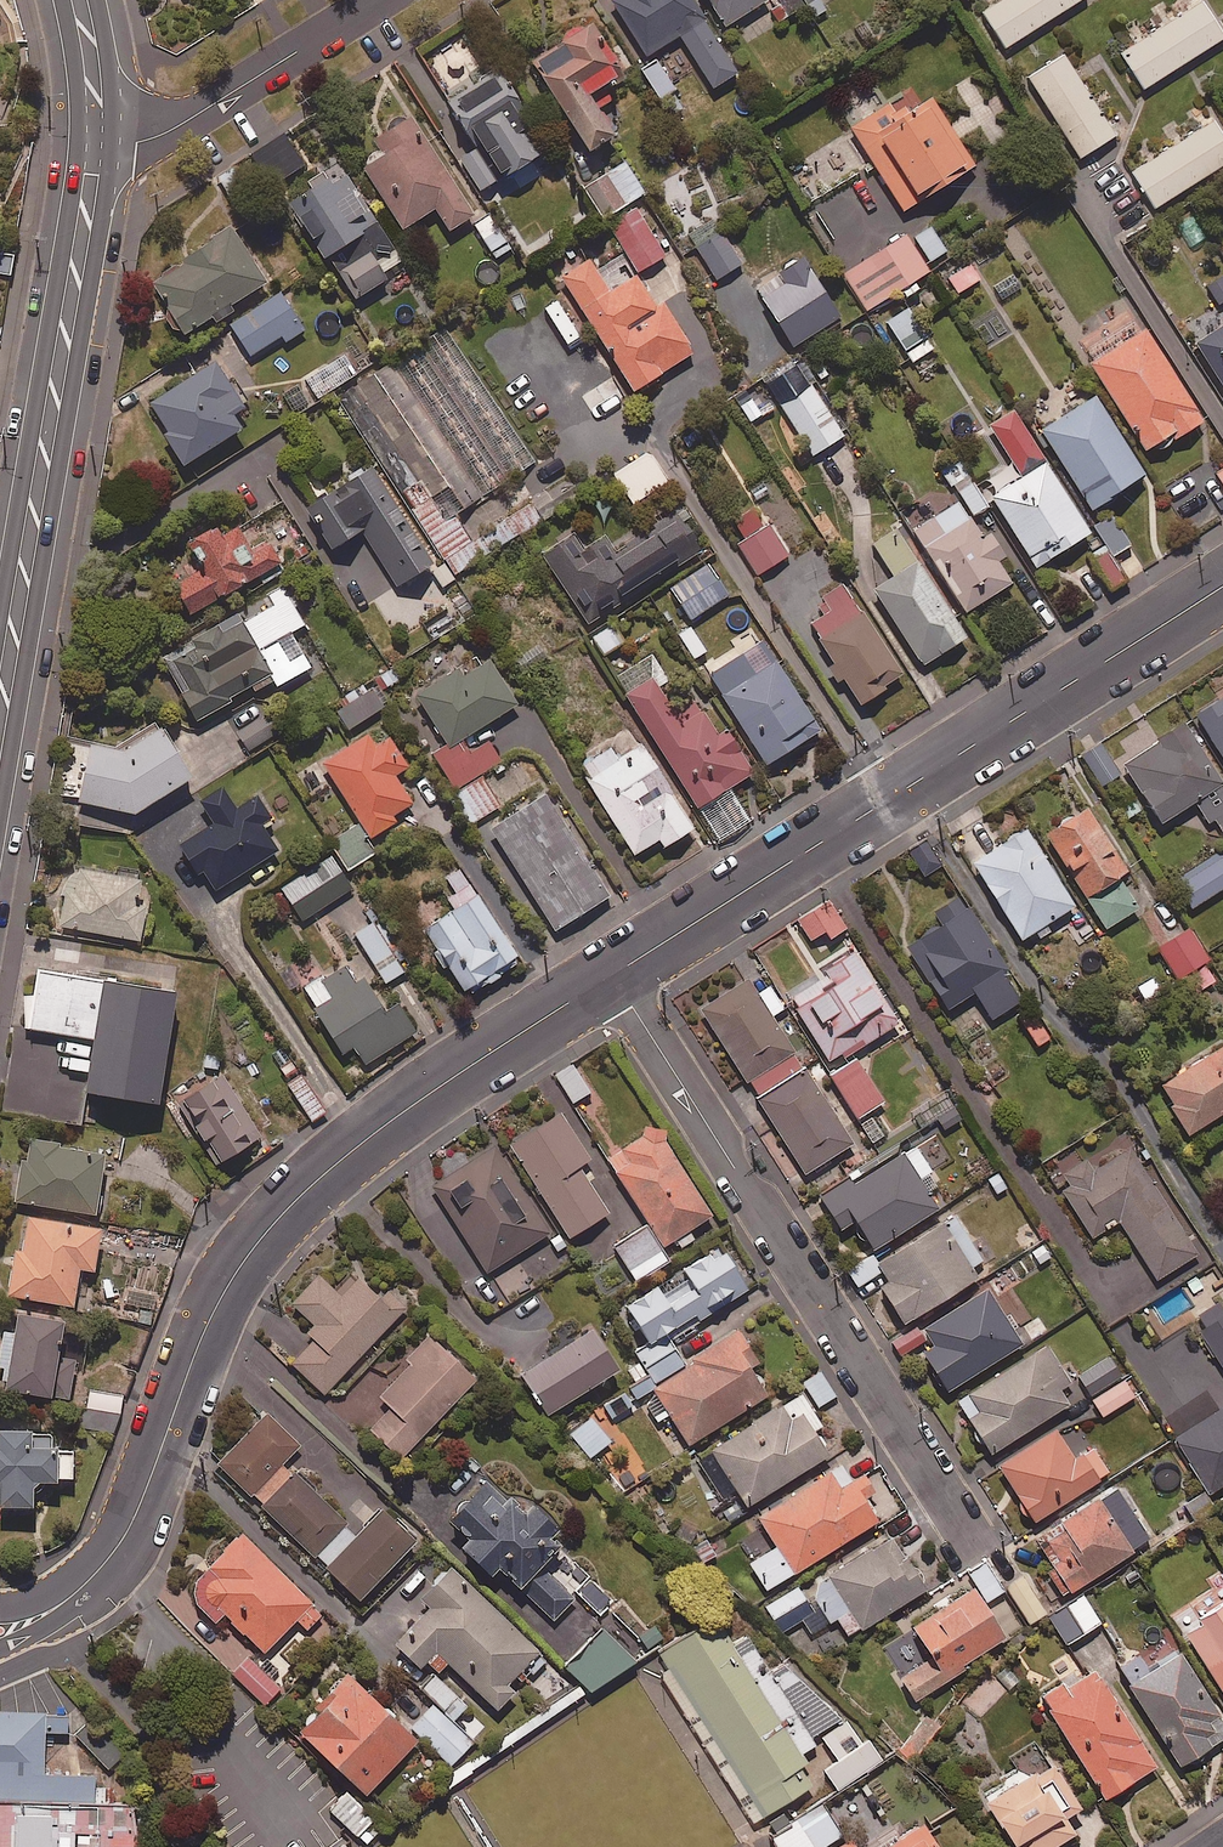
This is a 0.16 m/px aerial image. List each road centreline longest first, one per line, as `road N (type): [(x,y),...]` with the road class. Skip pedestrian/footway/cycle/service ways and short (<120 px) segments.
road 1 (tertiary): [(613,976),(359,1142),(283,1212),(216,1299),(154,1472),(119,1541),(75,1588)]
road 2 (tertiary): [(1222,587),(613,976)]
road 3 (residential): [(613,976),(971,1537)]
road 4 (tertiary): [(96,141),(0,709)]
road 5 (residential): [(378,0),(157,136),(96,141)]
road 6 (tertiary): [(78,0),(95,82),(96,141)]

